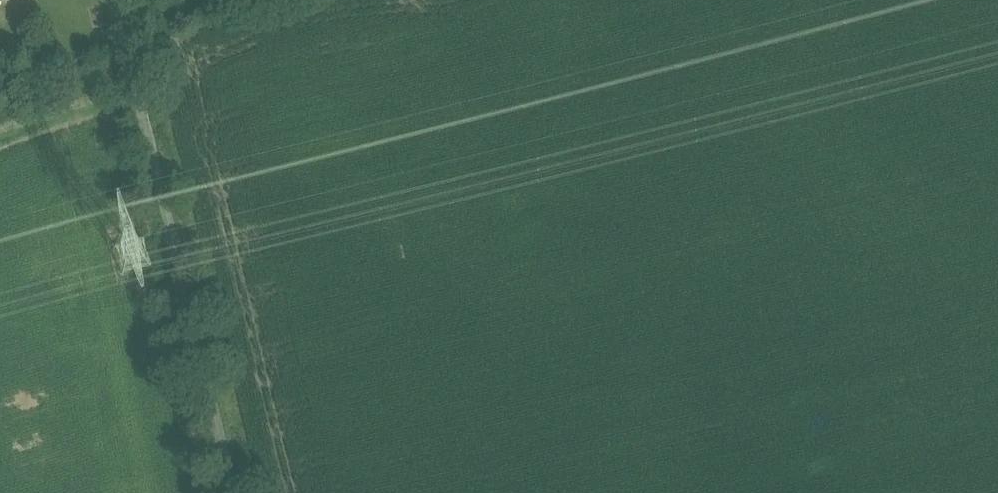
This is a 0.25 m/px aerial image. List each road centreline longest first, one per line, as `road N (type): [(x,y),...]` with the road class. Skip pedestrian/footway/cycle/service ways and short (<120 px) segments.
road 1 (unclassified): [(233,492),(112,0)]

